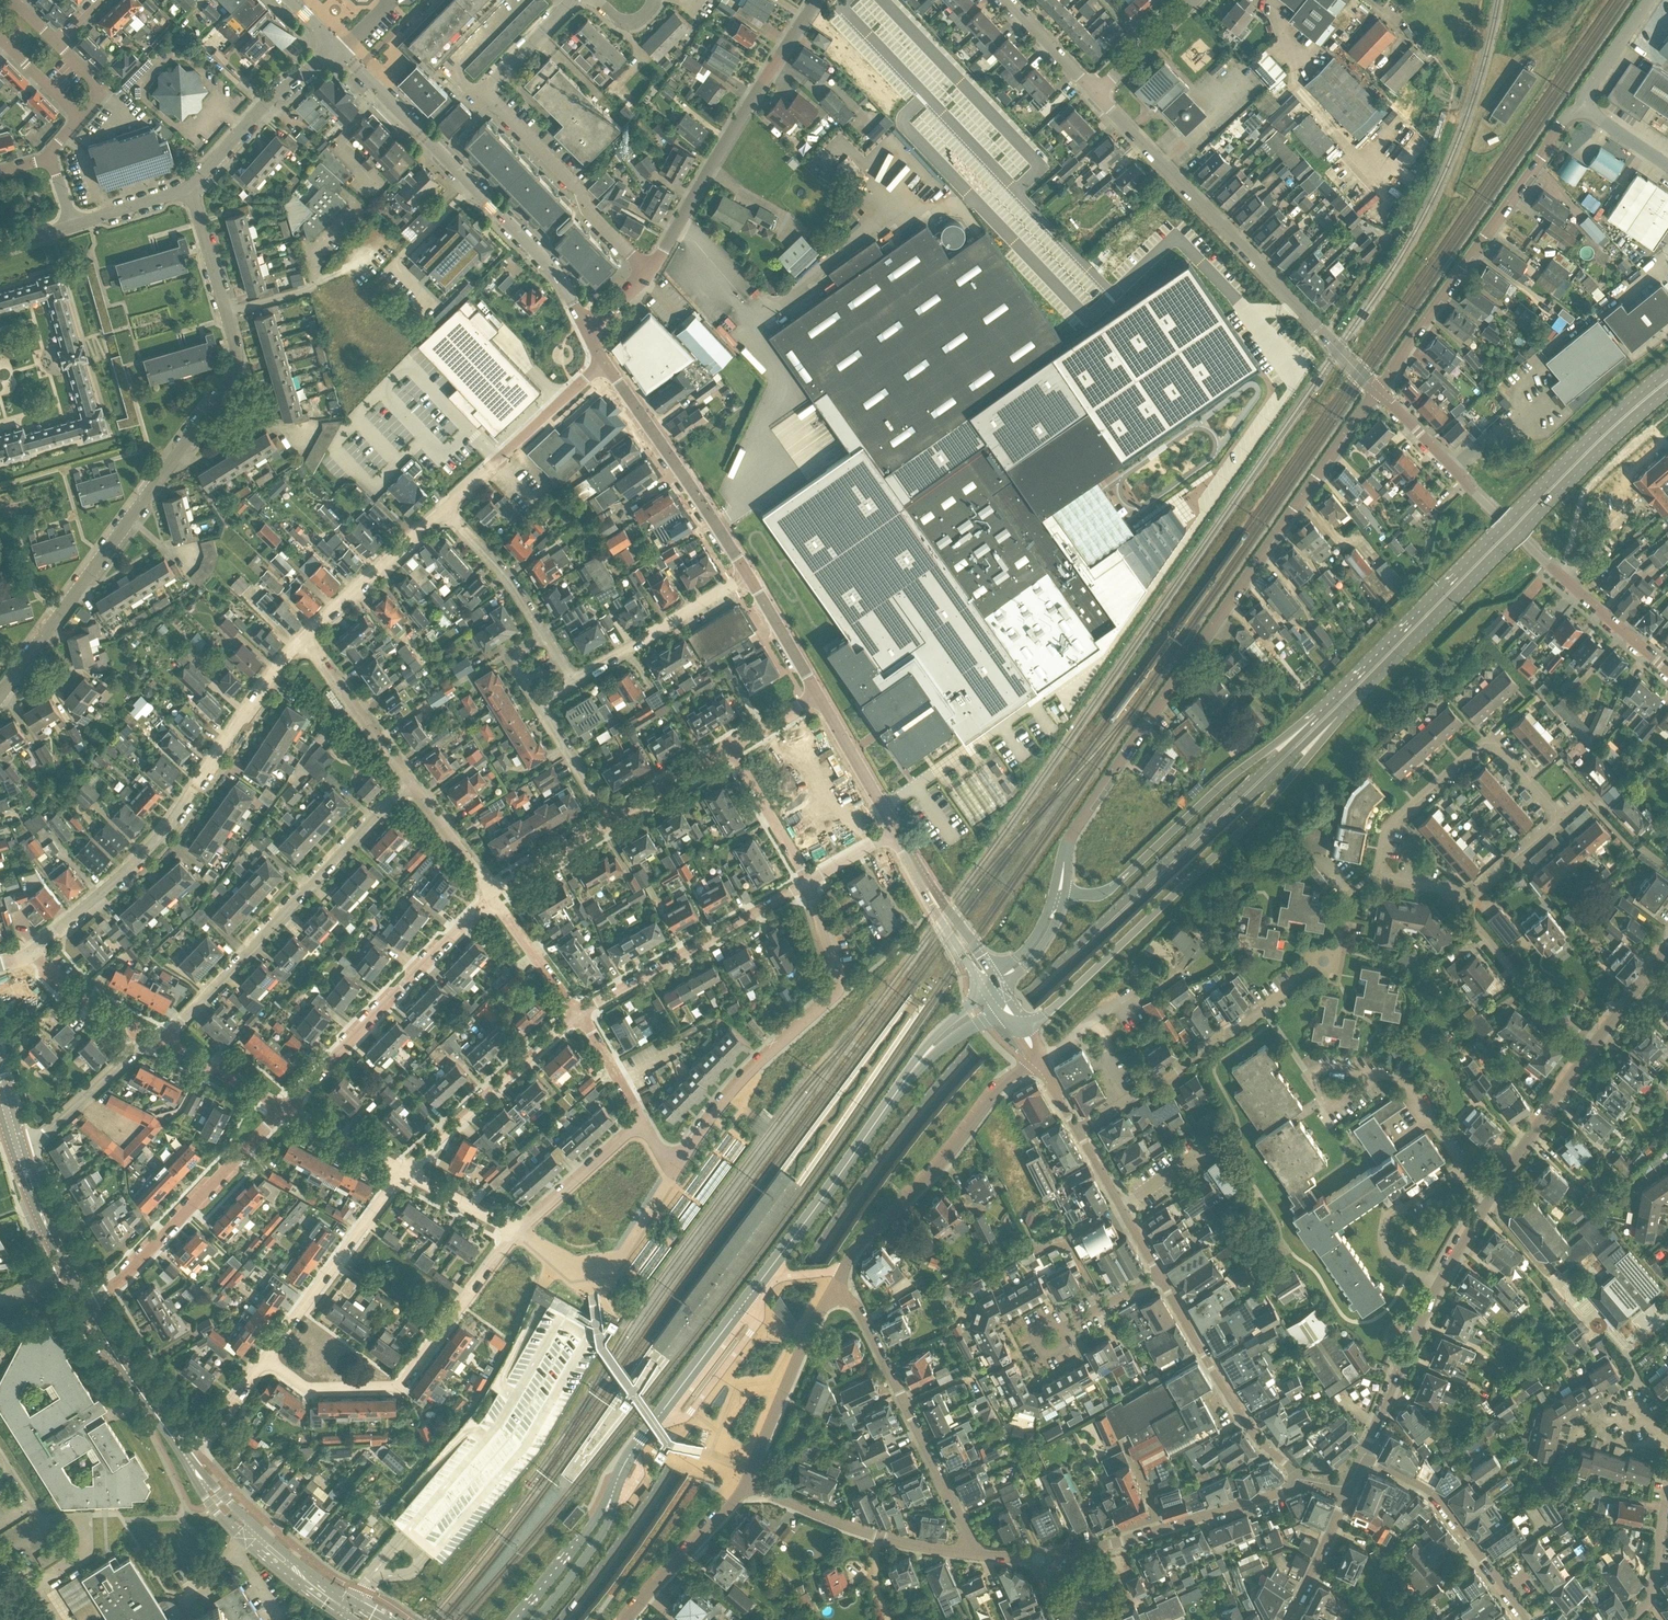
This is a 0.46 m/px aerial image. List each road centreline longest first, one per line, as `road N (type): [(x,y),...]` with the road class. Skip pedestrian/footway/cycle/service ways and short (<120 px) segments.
road 1 (primary): [(1284,756),(1003,1025),(906,1132),(569,1619)]
road 2 (residential): [(0,695),(231,381),(235,344),(187,186)]
road 3 (unclassified): [(1064,861),(1073,832),(1125,752),(1377,389)]
road 4 (secondary): [(912,1067),(632,1450),(611,1496)]
road 5 (primary): [(1667,370),(1589,438),(1316,715)]
road 6 (primary): [(1337,716),(1667,390)]
road 7 (track): [(1347,359),(1436,225),(1481,107),(1501,76),(1565,27),(1586,0)]
road 8 (primary): [(1031,1026),(1271,799),(1337,716)]
road 9 (residential): [(28,952),(149,848),(270,677),(297,647),(312,651)]
road 10 (residential): [(1377,389),(1094,93)]
road 11 (residential): [(586,326),(543,258),(339,49)]
road 12 (residential): [(1350,893),(1330,946),(1303,980),(1077,1131)]
road 13 (residential): [(648,272),(588,209),(584,194),(489,102),(492,81),(569,0)]
road 14 (residential): [(159,1038),(410,783)]
road 15 (unclassified): [(1377,389),(1577,106)]
road 16 (residential): [(679,1162),(735,1085),(836,988),(806,882)]
road 17 (residential): [(265,1358),(314,1387),(397,1384),(517,1232)]
road 18 (residential): [(648,272),(817,0)]
road 19 (primary): [(1316,715),(1240,769),(1114,886),(1065,894)]
road 20 (residential): [(836,1292),(857,1245),(939,1168),(1005,1081),(1038,1059)]
road 21 (residential): [(967,1553),(967,1532),(864,1321),(836,1292)]
road 22 (residential): [(1560,818),(1490,742),(1386,826),(1382,884)]
road 23 (residential): [(285,1108),(481,905),(493,904)]
road 24 (residential): [(1365,1458),(1436,1279),(1488,1200)]
road 25 (residential): [(1299,1474),(1283,1491),(1198,1519),(1033,1557)]
road 26 (residential): [(84,1301),(117,1282),(285,1108)]
road 27 (residential): [(579,1012),(806,882)]
road 28 (residential): [(747,575),(605,362)]
road 29 (residential): [(1157,1274),(1260,1440),(1299,1474)]
road 30 (residential): [(405,1173),(579,1012)]
road 31 (residential): [(967,1553),(838,1523),(746,1483)]
road 32 (residential): [(1365,1458),(1435,1495),(1525,1619)]
road 33 (residential): [(265,1358),(405,1173)]
road 34 (residential): [(517,1232),(570,1267),(614,1264),(679,1162)]
road 35 (secondary): [(186,1457),(221,1515),(340,1614)]
road 36 (secondary): [(351,1603),(255,1527),(186,1457)]
road 37 (residential): [(445,508),(605,362)]
road 38 (residential): [(746,1483),(807,1335),(836,1292)]
road 39 (residential): [(187,186),(265,103),(339,49)]
road 40 (residential): [(573,682),(747,575)]
road 41 (residential): [(1591,1046),(1532,997),(1459,910)]
road 42 (unclassified): [(1667,668),(1526,543)]
road 43 (secondary): [(186,1457),(84,1301)]
road 44 (residential): [(1488,1200),(1591,1046)]
road 45 (residential): [(629,1619),(746,1483)]
road 46 (unclassified): [(1,1556),(48,1525),(79,1528),(78,1557),(44,1579),(23,1572)]
road 47 (residential): [(22,1147),(159,1038)]
road 48 (residential): [(320,627),(445,508)]
road 49 (residential): [(642,1123),(517,1232)]
road 50 (residential): [(410,783),(312,651)]
road 51 (residential): [(1077,1131),(1157,1274)]
road 52 (unclassified): [(1490,507),(1377,389)]
road 53 (residential): [(544,635),(506,574),(445,508)]
road 54 (residential): [(1284,1619),(1356,1477)]
road 55 (residential): [(159,1038),(63,988),(28,952)]
road 56 (residential): [(895,832),(817,695)]
road 57 (residential): [(806,882),(731,747)]
road 58 (secondary): [(611,1496),(519,1619)]
road 59 (secondary): [(537,1619),(599,1540),(611,1496)]
road 60 (residential): [(1488,1200),(1582,1310)]
road 61 (residential): [(285,1108),(159,1038)]
road 62 (residential): [(913,864),(983,988)]
road 63 (residential): [(610,821),(731,747)]
road 64 (residential): [(1630,1619),(1652,1588),(1667,1488)]
road 65 (residential): [(817,695),(747,575)]
road 66 (residential): [(996,975),(913,864)]
road 67 (residential): [(579,1012),(493,904)]
road 68 (residential): [(610,821),(538,704)]
road 69 (residential): [(1459,910),(1560,818)]
road 70 (residential): [(1094,93),(1194,0)]
road 71 (residential): [(405,1173),(285,1108)]
road 72 (residential): [(494,888),(410,783)]
road 73 (residential): [(494,888),(610,821)]
road 74 (unclassified): [(1577,106),(1649,0)]
road 75 (residential): [(642,1123),(579,1012)]
road 76 (residential): [(1094,93),(1008,0)]
road 77 (residential): [(186,1457),(265,1358)]
road 78 (residential): [(517,1232),(405,1173)]
road 79 (residential): [(1591,1046),(1667,945)]
road 80 (residential): [(72,225),(187,186)]

